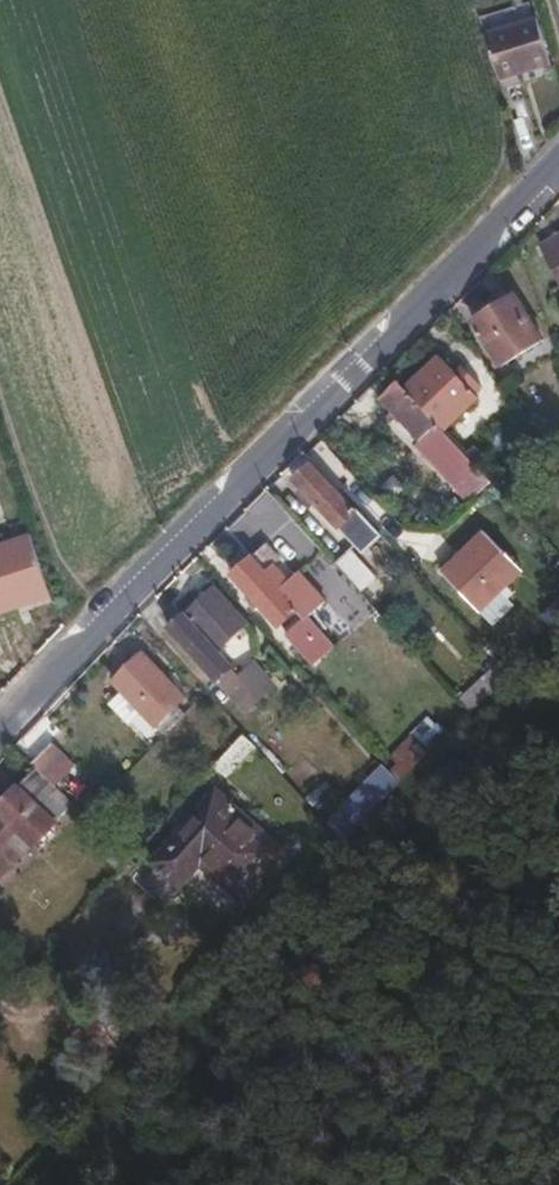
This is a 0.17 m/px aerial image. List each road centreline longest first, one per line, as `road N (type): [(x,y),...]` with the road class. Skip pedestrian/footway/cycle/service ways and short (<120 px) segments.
road 1 (tertiary): [(0,731),(558,155)]

